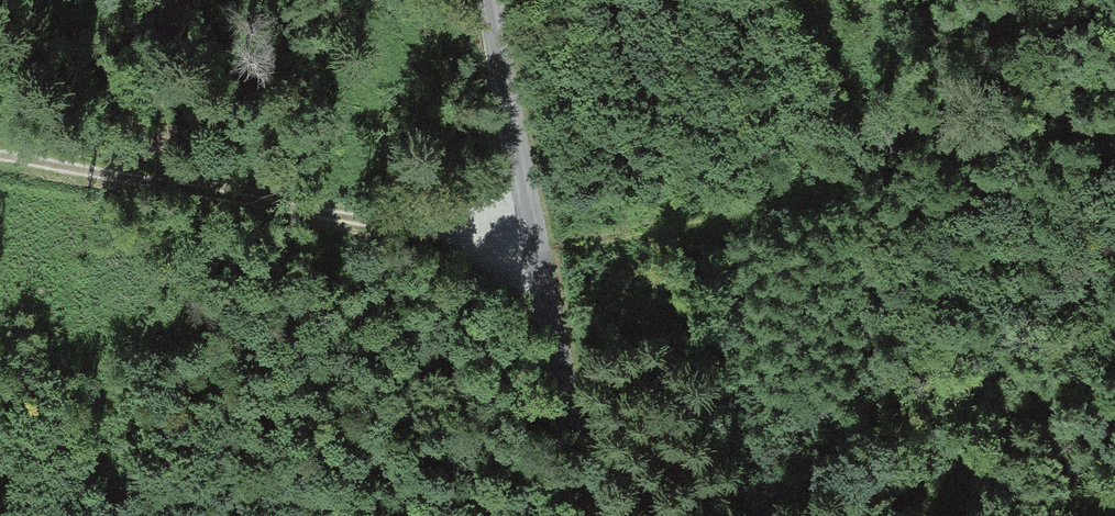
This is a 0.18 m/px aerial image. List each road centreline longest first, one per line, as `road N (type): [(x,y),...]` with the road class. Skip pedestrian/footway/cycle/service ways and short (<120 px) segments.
road 1 (track): [(0,147),(535,251),(1065,150)]
road 2 (tertiary): [(491,0),(535,251),(594,515)]

